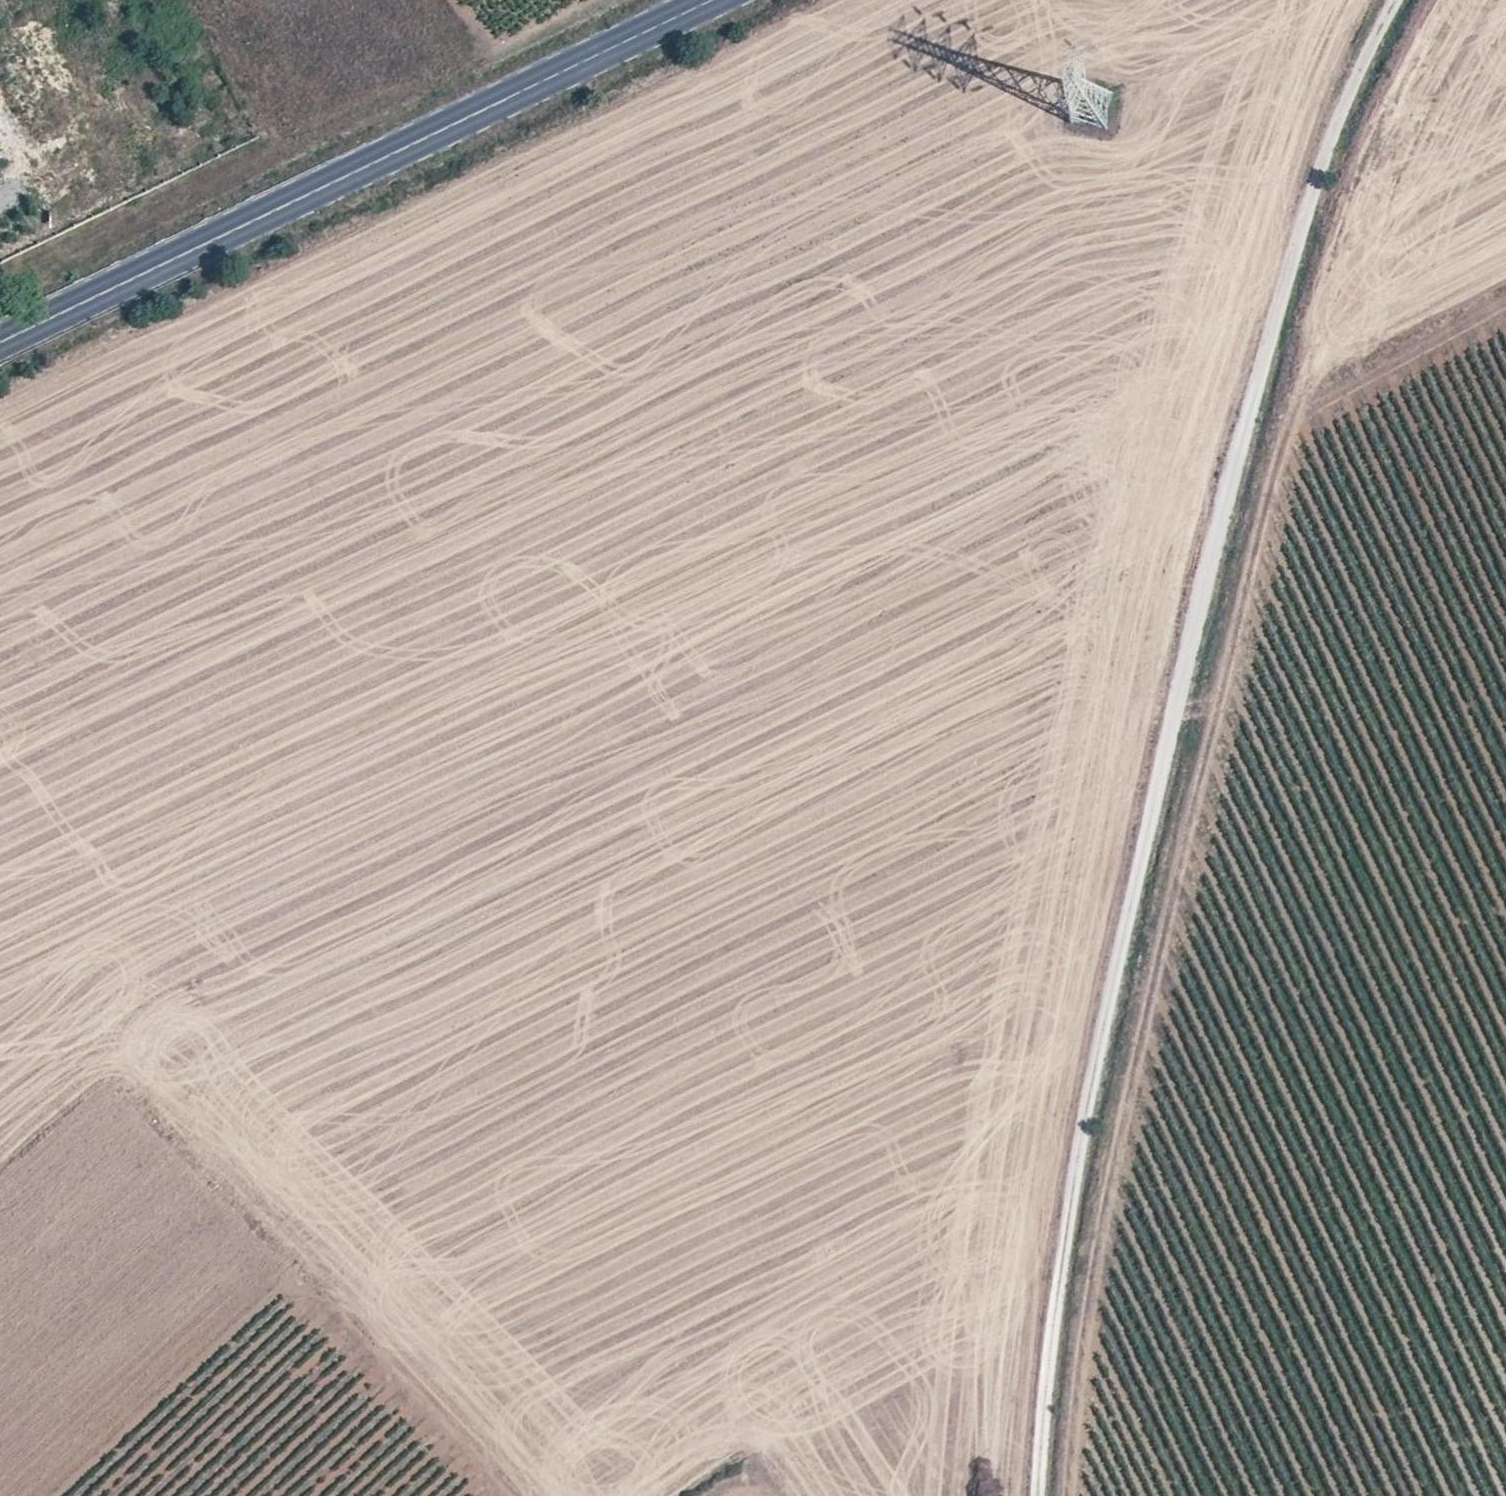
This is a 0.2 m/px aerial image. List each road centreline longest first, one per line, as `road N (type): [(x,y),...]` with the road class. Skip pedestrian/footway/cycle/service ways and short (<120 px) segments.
road 1 (track): [(1393,0),(1348,97),(1276,319),(1132,915),(1050,1345),(1041,1495)]
road 2 (primary): [(709,0),(0,340)]

